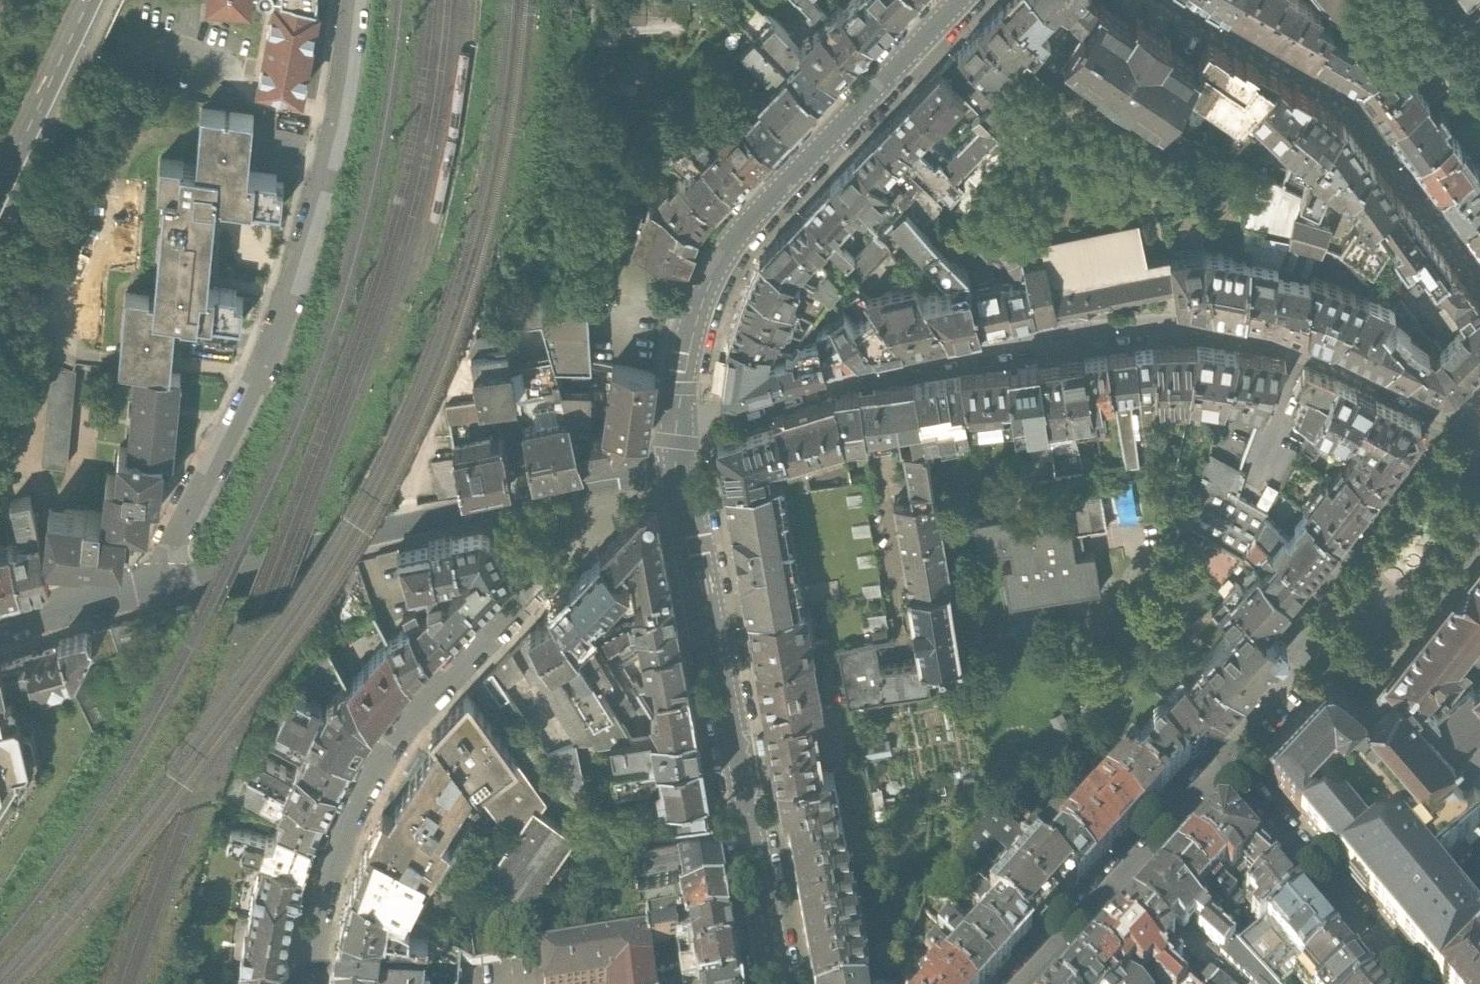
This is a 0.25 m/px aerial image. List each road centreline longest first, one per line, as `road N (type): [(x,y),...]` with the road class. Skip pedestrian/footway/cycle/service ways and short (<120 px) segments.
road 1 (residential): [(680,425),(977,353),(1170,329),(1275,339),(1479,433)]
road 2 (residential): [(166,589),(171,557),(235,438),(299,273),(336,138),(353,0)]
road 3 (residential): [(503,510),(538,585),(460,669),(362,801),(332,880),(311,983)]
road 4 (tertiary): [(679,459),(776,983)]
road 5 (unclassified): [(680,425),(690,357),(719,269),(967,0)]
road 6 (residential): [(1479,274),(1352,107),(1170,0)]
road 7 (tertiary): [(503,510),(166,589)]
road 8 (residential): [(1015,983),(1228,758)]
road 9 (residential): [(1228,758),(1412,983)]
road 10 (primary): [(0,190),(92,0)]
road 11 (tertiary): [(679,459),(503,510)]
road 12 (tertiary): [(166,589),(0,632)]

